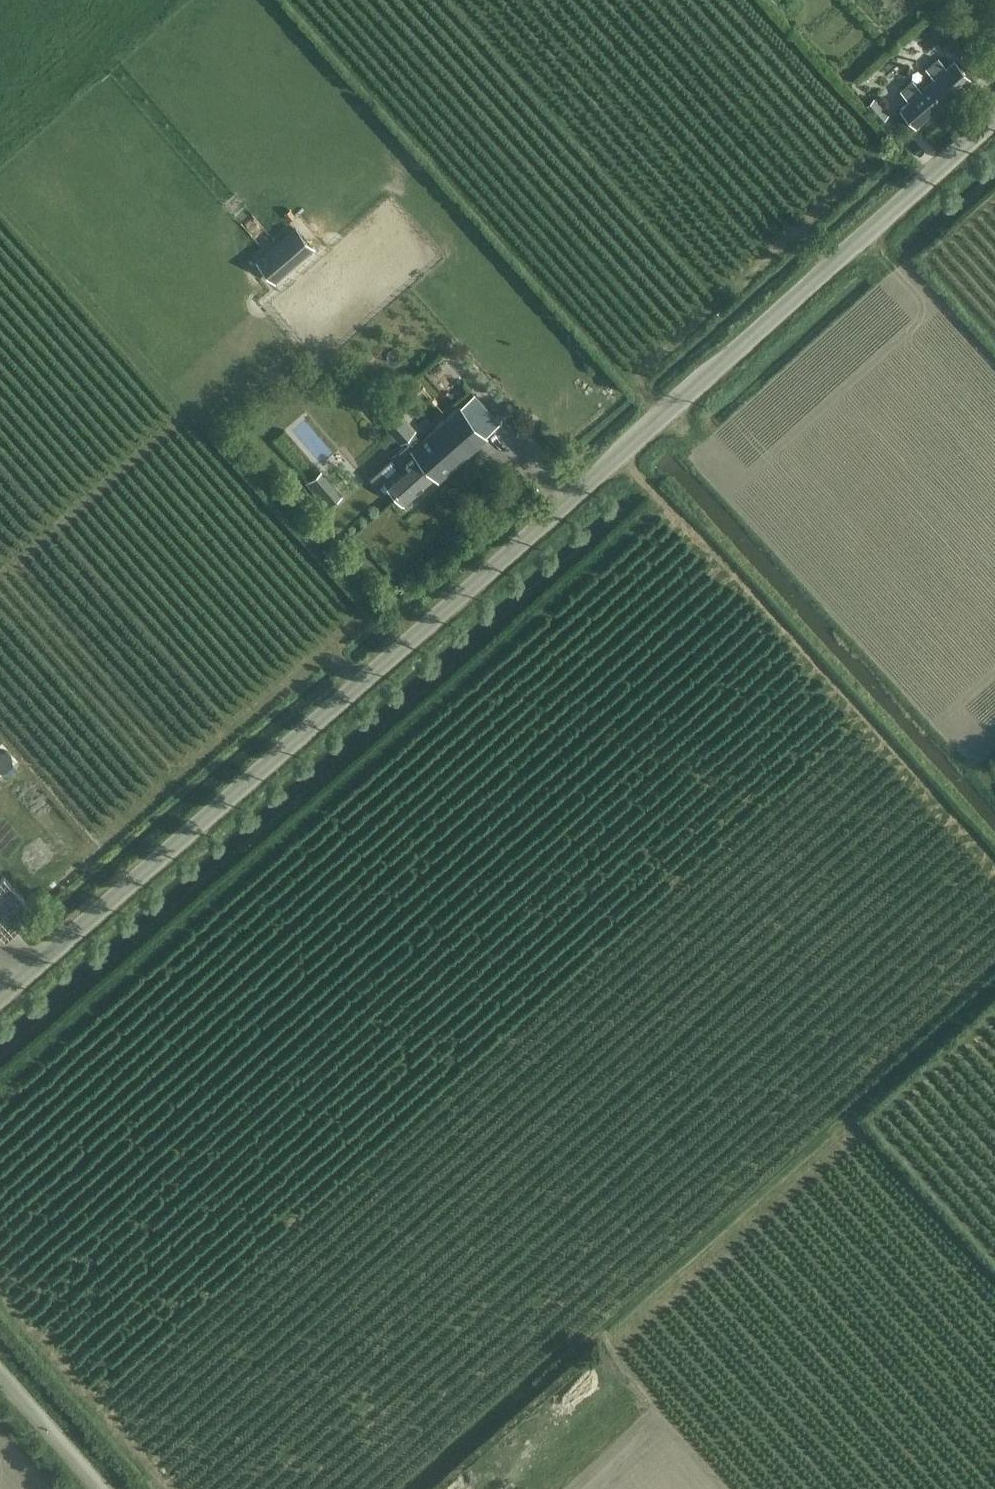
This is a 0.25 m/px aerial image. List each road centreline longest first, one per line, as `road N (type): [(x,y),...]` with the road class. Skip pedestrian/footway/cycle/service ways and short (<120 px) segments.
road 1 (unclassified): [(0,998),(994,124)]
road 2 (unclassified): [(102,1488),(0,1372)]

